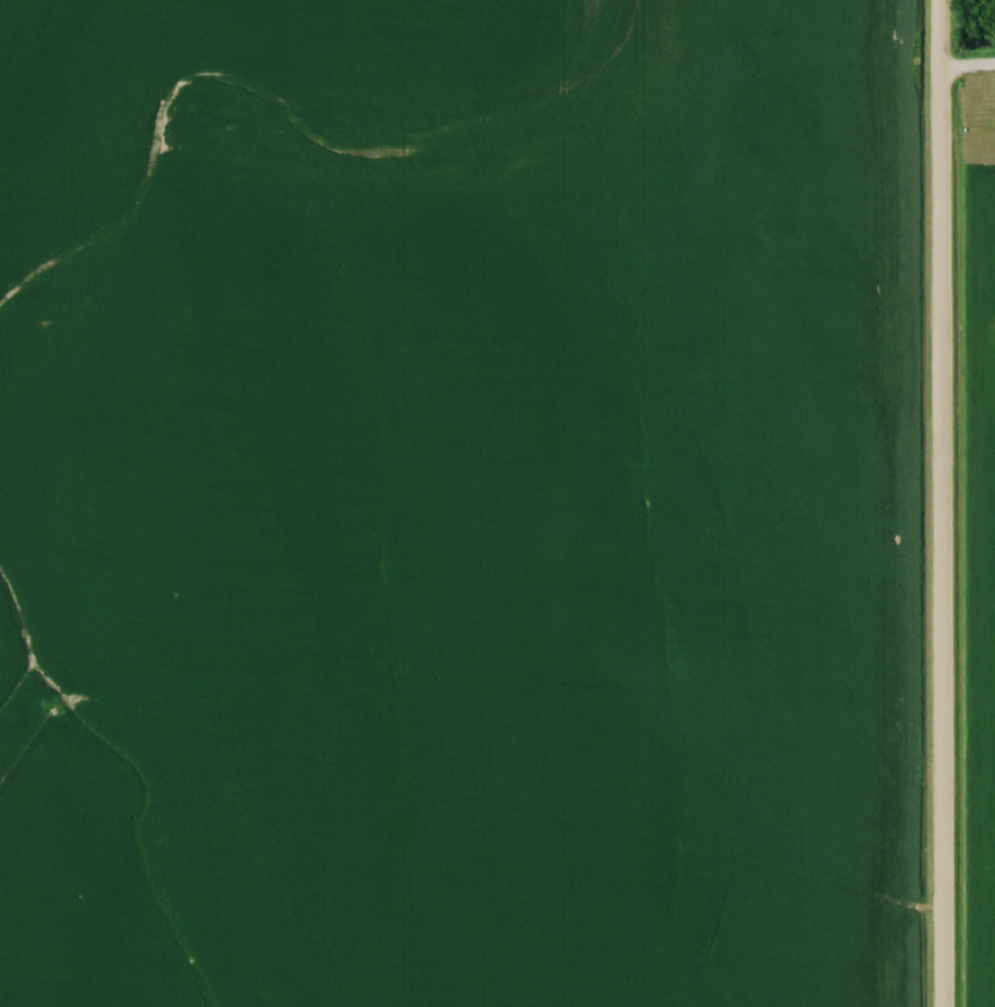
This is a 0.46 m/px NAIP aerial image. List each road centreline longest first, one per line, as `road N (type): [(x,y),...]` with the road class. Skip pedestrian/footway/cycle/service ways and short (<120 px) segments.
road 1 (residential): [(941,1006),(936,0)]

